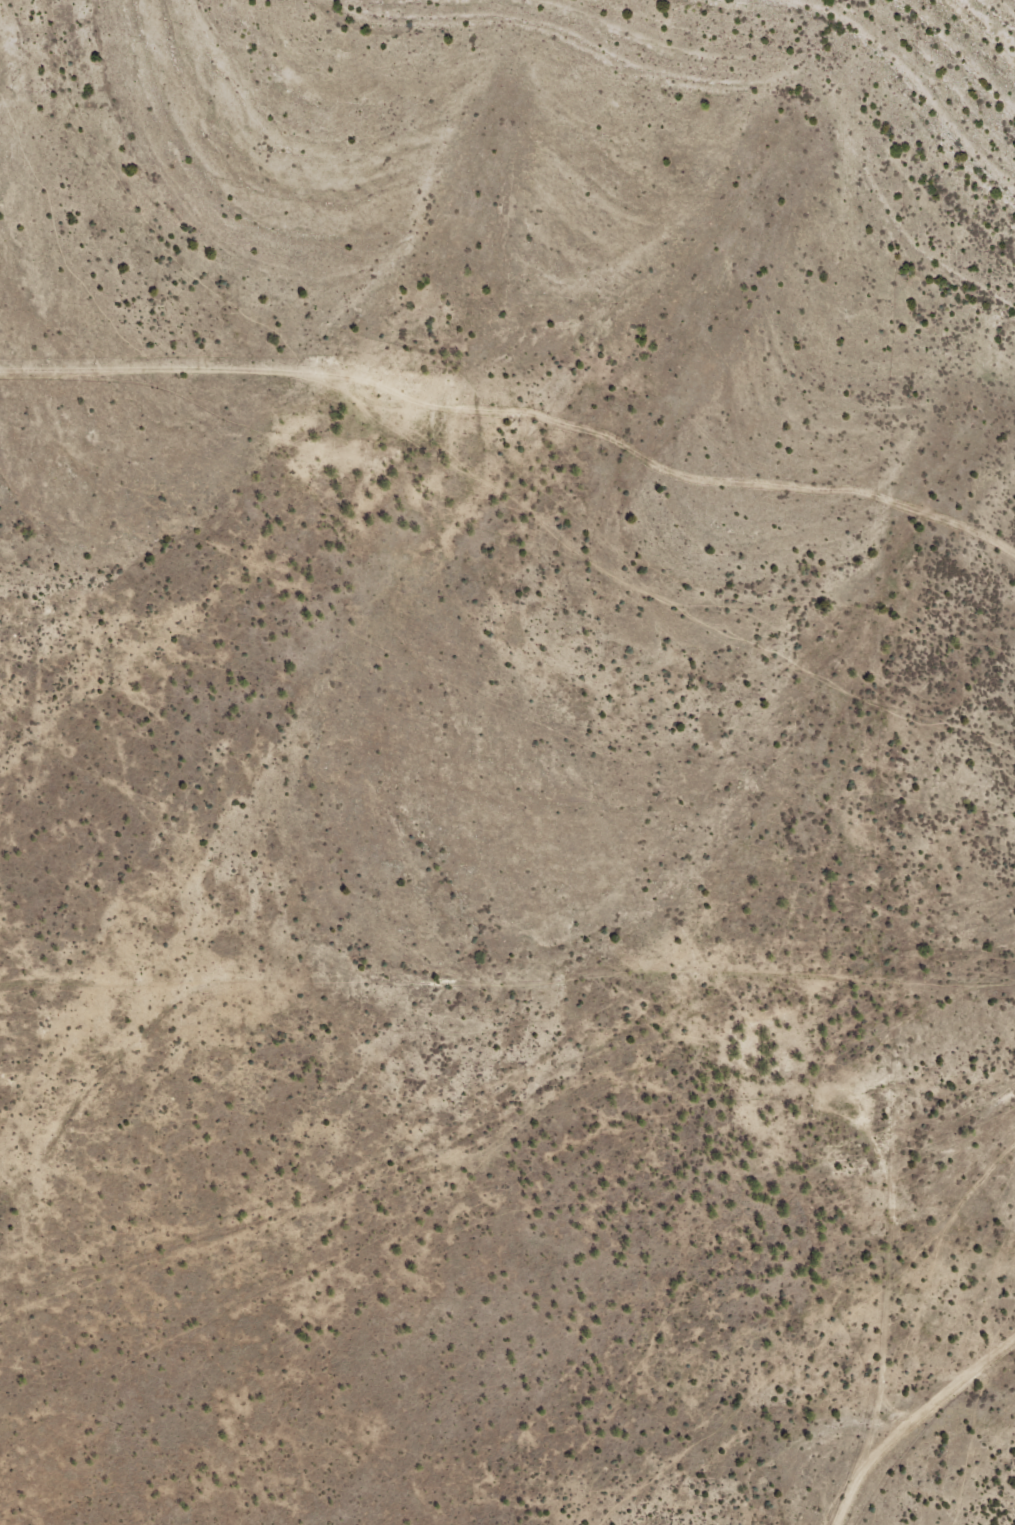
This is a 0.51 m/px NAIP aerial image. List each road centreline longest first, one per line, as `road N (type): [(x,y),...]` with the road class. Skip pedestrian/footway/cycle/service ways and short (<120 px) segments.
road 1 (track): [(1014,1009),(949,1030),(439,1000),(0,998)]
road 2 (track): [(869,1524),(889,1472),(904,1462),(944,1276),(949,1030)]
road 3 (track): [(0,1174),(109,1050),(124,1000)]

